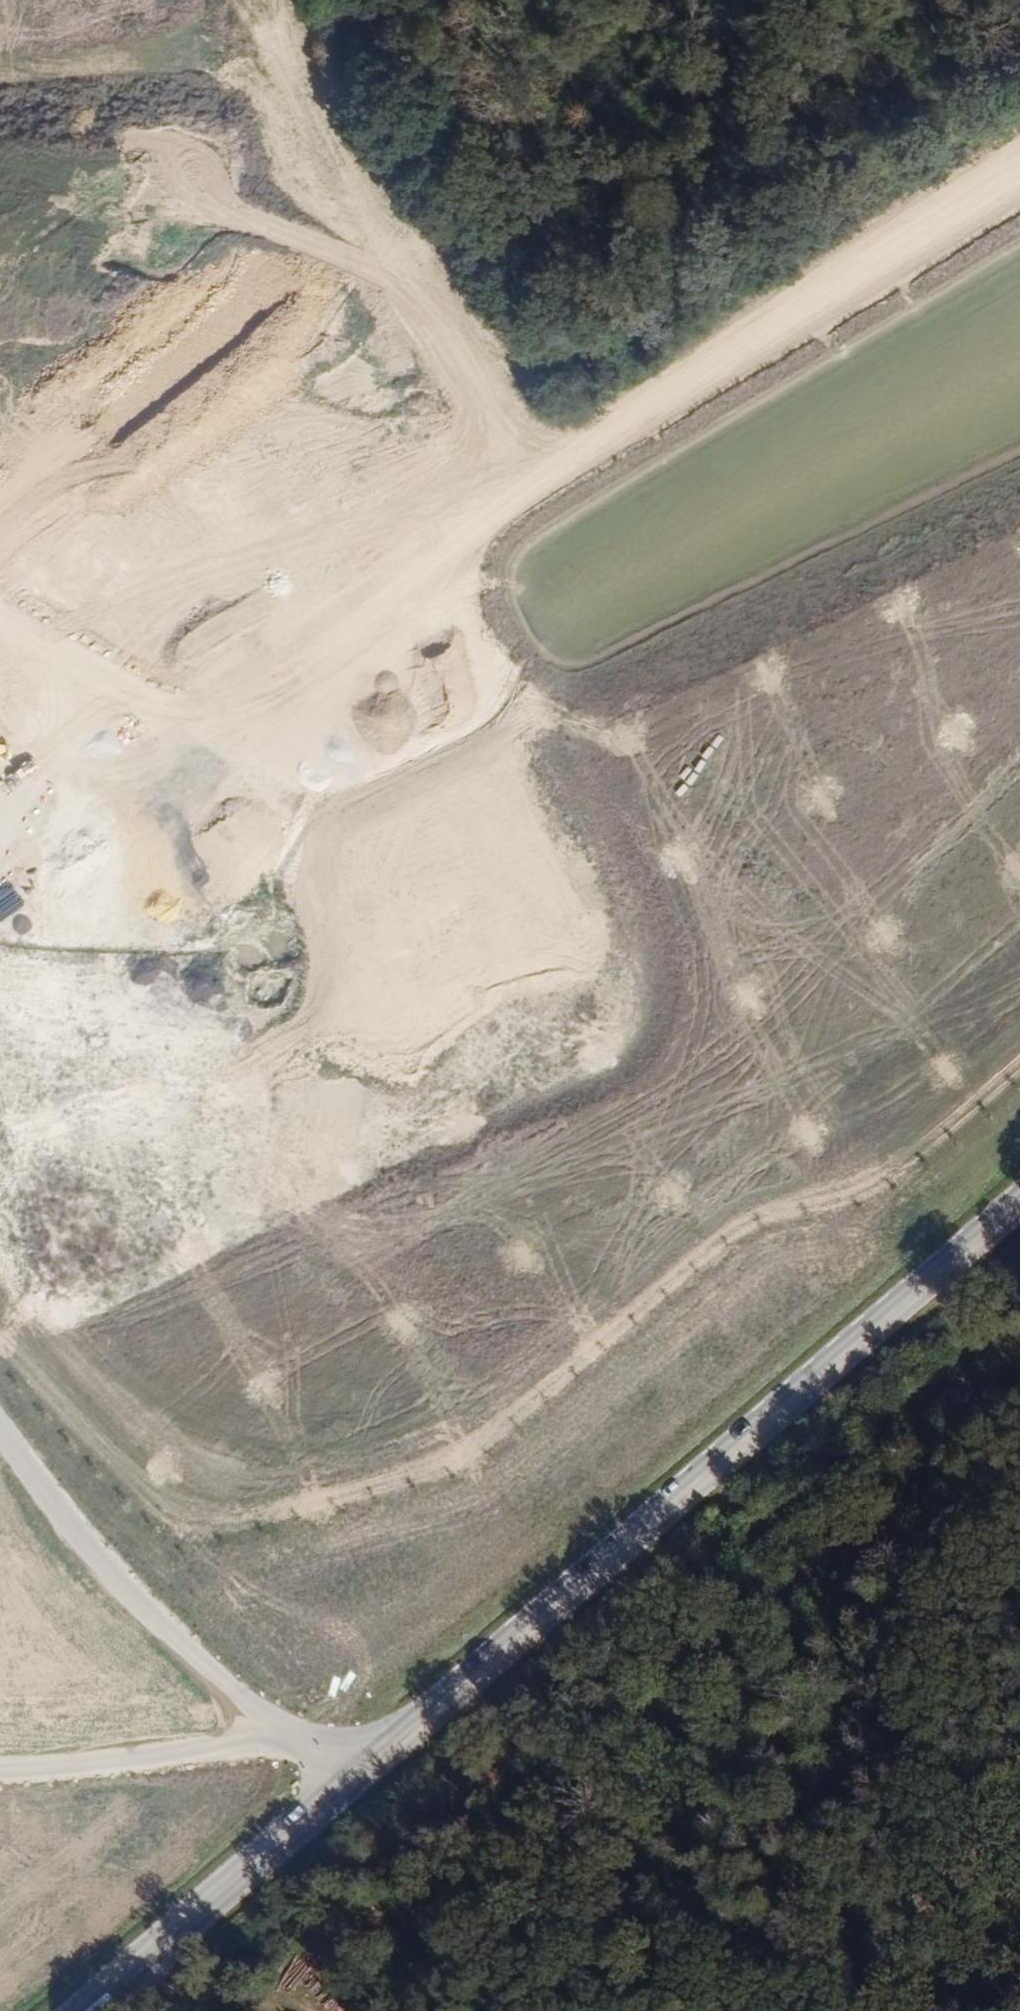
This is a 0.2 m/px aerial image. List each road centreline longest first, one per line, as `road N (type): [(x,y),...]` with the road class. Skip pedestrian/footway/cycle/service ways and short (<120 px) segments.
road 1 (primary): [(1019,1200),(87,2010)]
road 2 (track): [(303,1740),(130,1600),(0,1441)]
road 3 (track): [(0,1765),(303,1740),(350,1779)]
road 4 (track): [(305,1817),(284,2010)]

